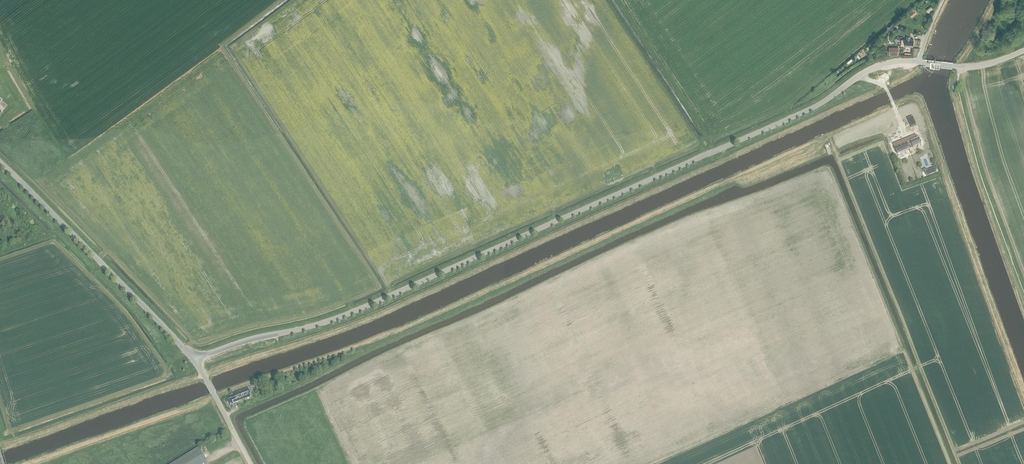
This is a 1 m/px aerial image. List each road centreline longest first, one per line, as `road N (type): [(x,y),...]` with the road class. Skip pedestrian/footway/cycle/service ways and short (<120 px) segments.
road 1 (tertiary): [(194,359),(355,311),(810,109),(870,70),(919,62)]
road 2 (tertiary): [(194,359),(0,162)]
road 3 (unclassified): [(252,463),(194,359)]

